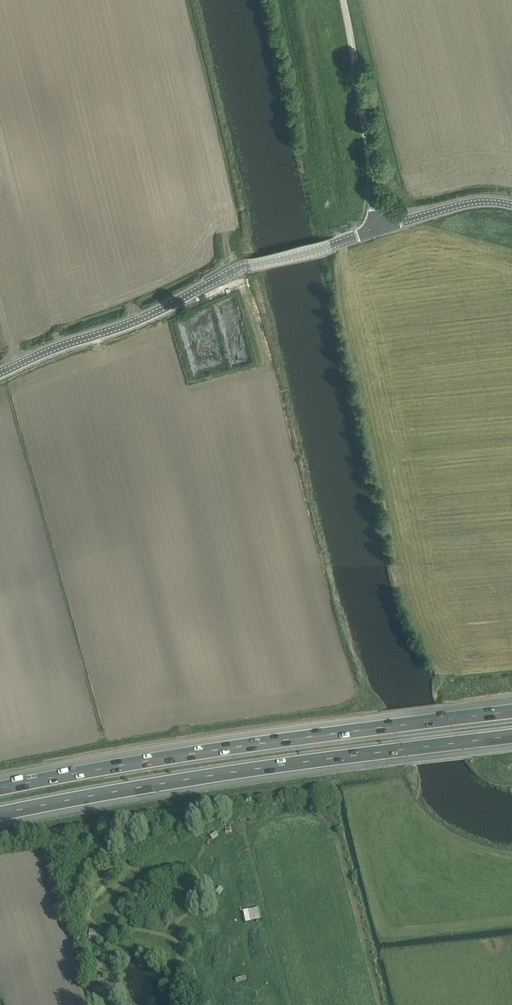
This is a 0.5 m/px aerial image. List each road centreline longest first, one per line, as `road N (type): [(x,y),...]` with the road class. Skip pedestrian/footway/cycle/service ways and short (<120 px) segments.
road 1 (motorway): [(0,813),(511,735)]
road 2 (motorway): [(511,711),(0,788)]
road 3 (unclassified): [(0,373),(138,319),(246,265),(379,227)]
road 4 (unclassified): [(379,227),(341,0)]
road 5 (unclassified): [(379,227),(483,203),(511,206)]

